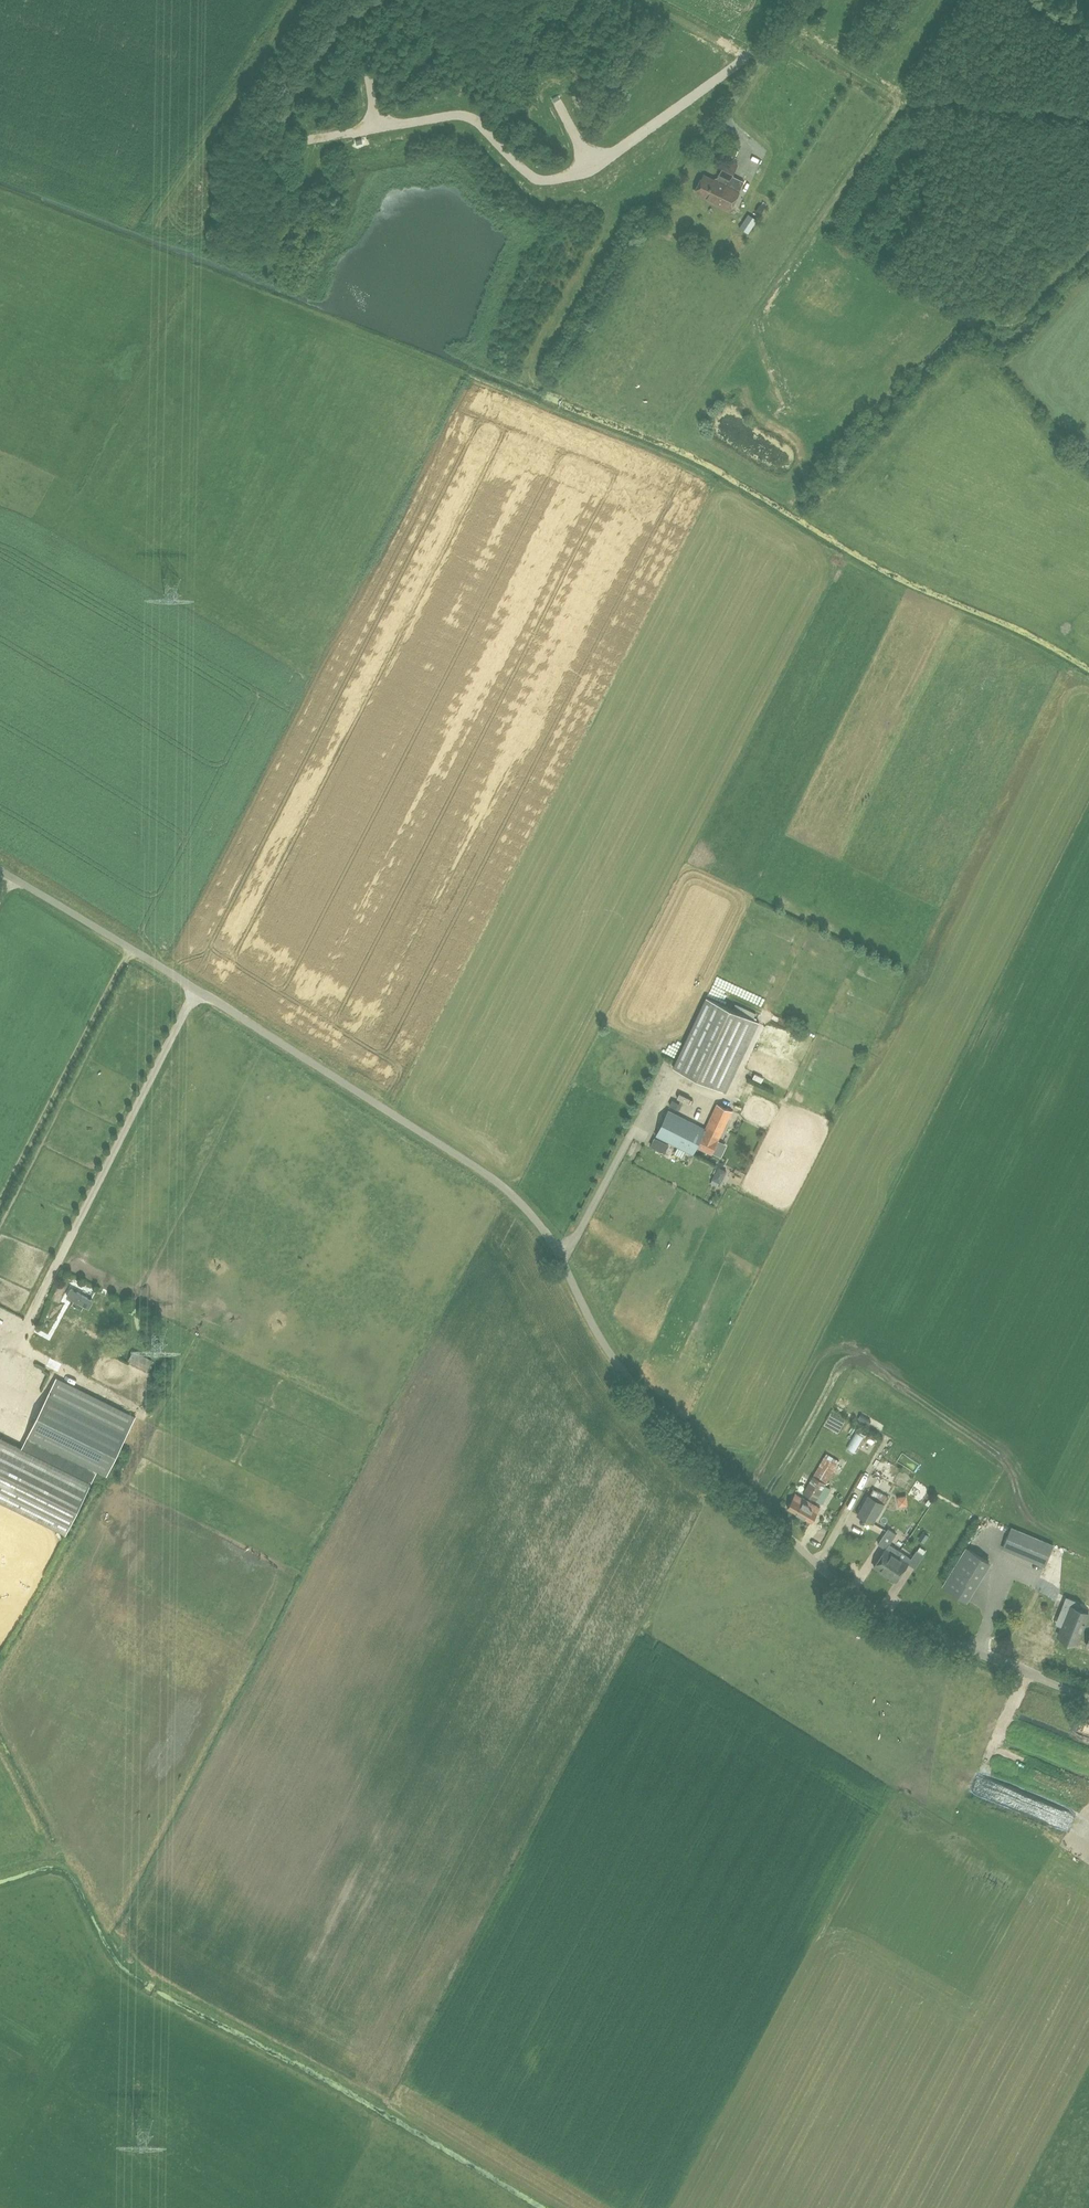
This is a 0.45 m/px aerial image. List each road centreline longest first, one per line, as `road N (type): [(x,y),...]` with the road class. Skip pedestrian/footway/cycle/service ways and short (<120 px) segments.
road 1 (unclassified): [(1088,1701),(900,1621),(833,1580),(609,1357),(552,1247),(501,1188),(0,873)]
road 2 (unclassified): [(724,104),(798,0)]

